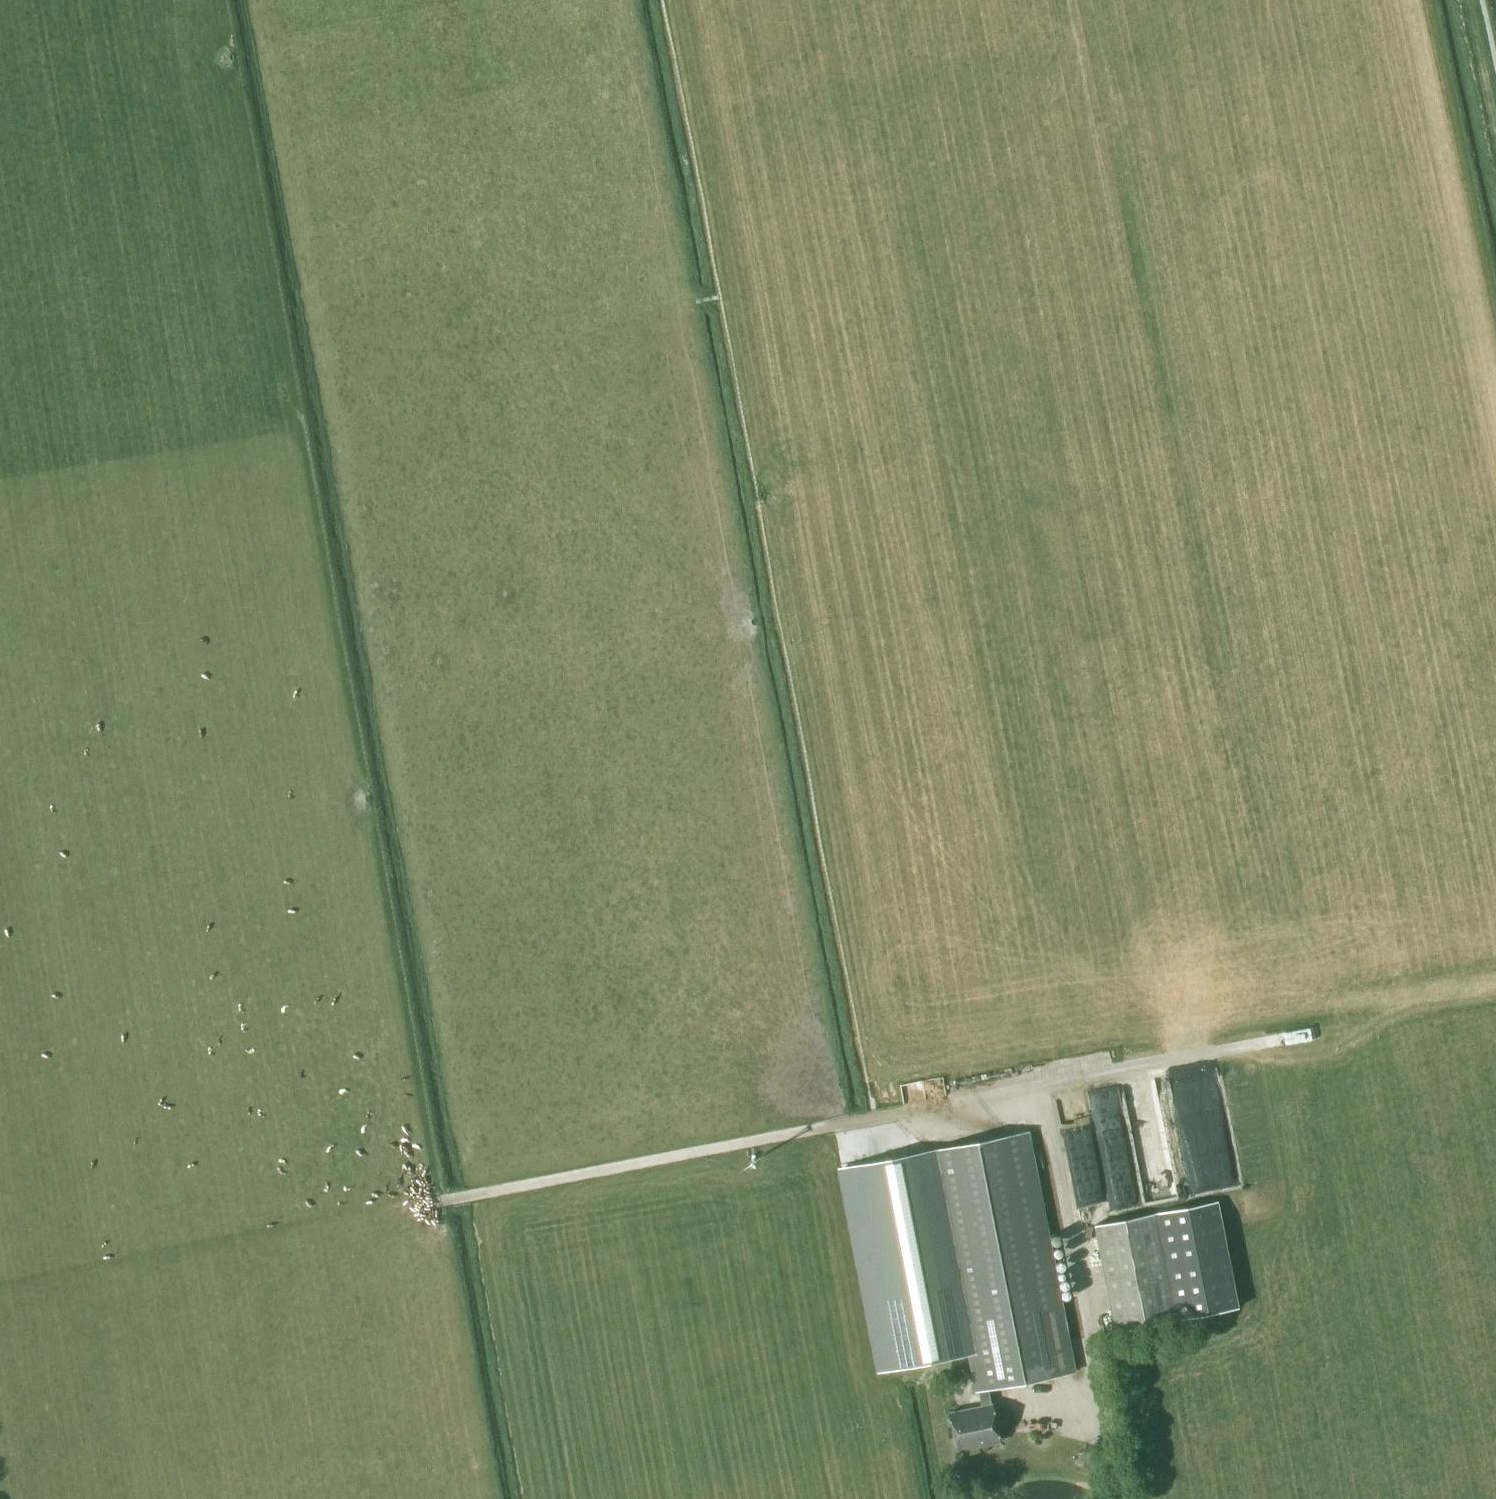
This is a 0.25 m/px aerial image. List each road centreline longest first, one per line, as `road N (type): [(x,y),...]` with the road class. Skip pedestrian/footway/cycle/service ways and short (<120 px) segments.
road 1 (track): [(1468,0),(1495,132)]

